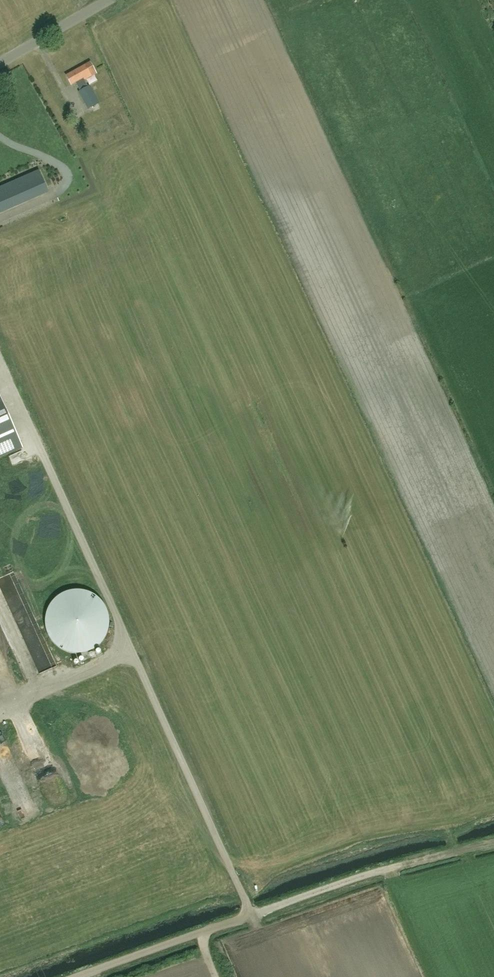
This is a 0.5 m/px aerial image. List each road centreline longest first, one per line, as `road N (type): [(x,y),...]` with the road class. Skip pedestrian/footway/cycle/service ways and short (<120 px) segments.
road 1 (track): [(252,914),(0,362)]
road 2 (track): [(252,914),(367,875),(493,844)]
road 3 (track): [(77,976),(252,914)]
road 4 (unclassified): [(0,63),(109,0)]

